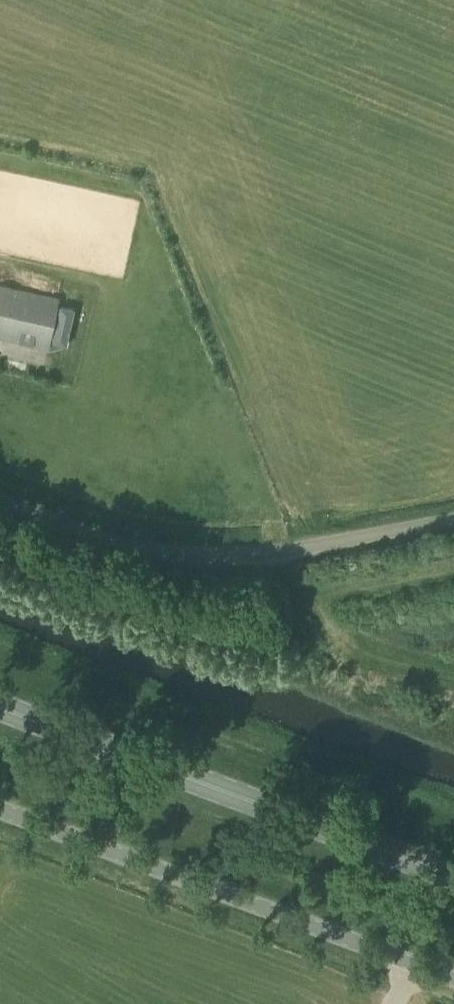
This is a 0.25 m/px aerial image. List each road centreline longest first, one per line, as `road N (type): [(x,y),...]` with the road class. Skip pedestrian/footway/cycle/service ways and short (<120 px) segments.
road 1 (unclassified): [(453,981),(0,810)]
road 2 (primary): [(453,881),(0,713)]
road 3 (unclassified): [(453,518),(261,555),(208,556),(130,545),(0,500)]

